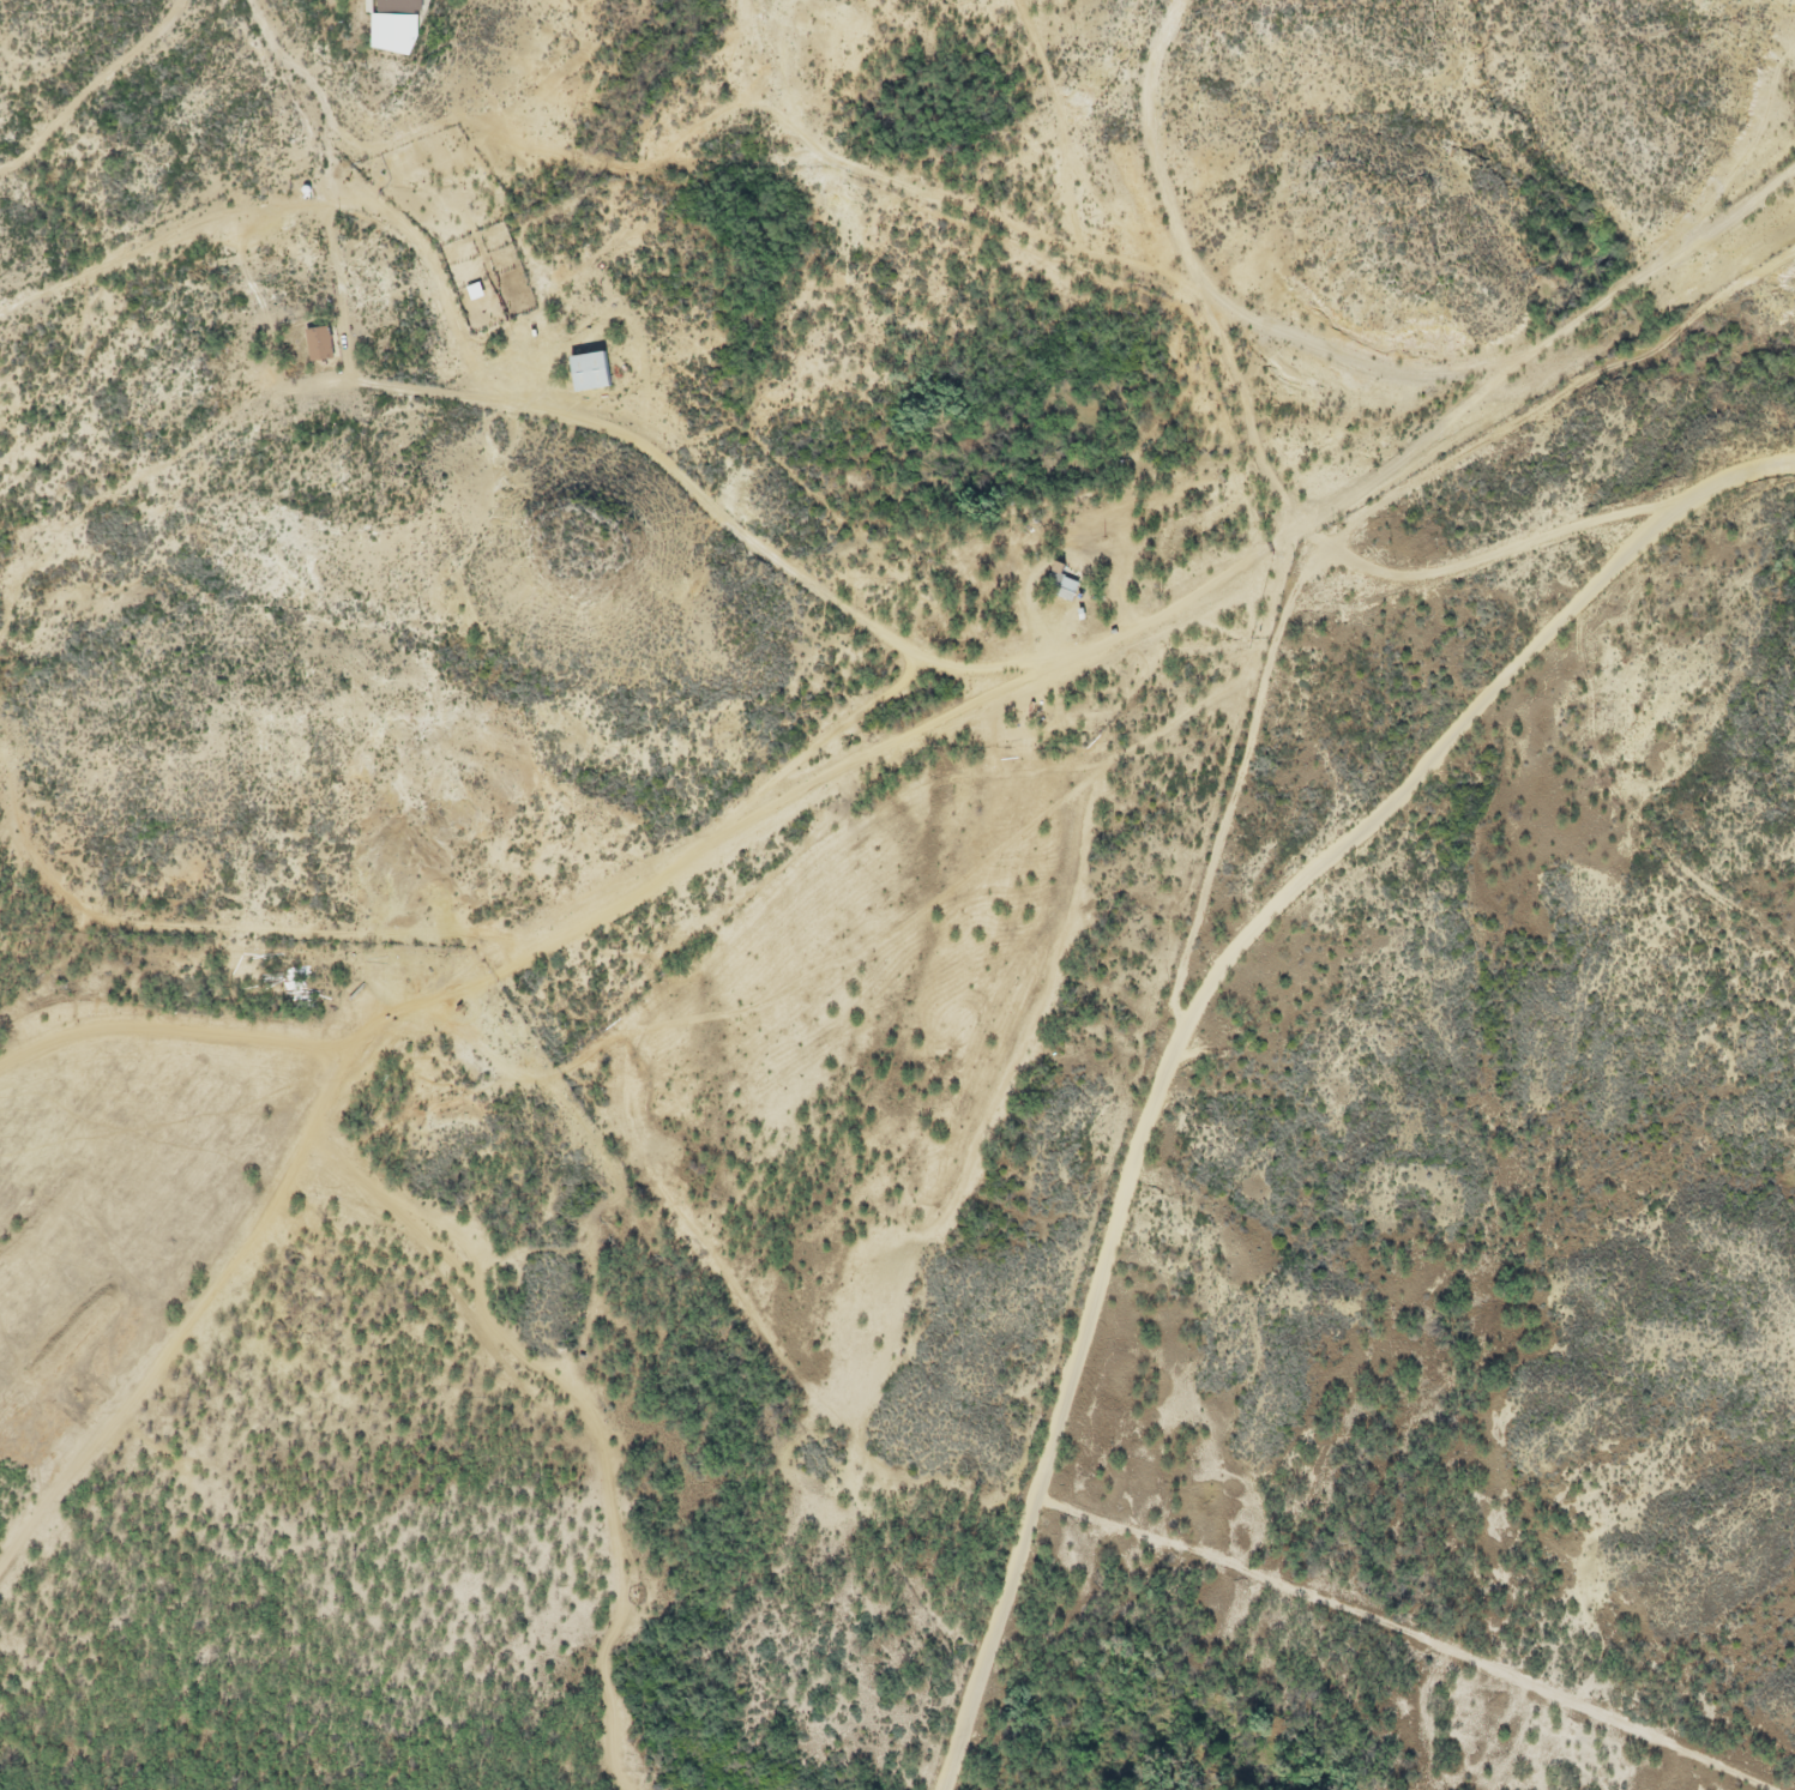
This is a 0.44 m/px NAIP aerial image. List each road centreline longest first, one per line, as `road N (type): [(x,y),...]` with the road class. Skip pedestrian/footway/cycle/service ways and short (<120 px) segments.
road 1 (residential): [(0,169),(37,152),(171,25),(178,0)]

